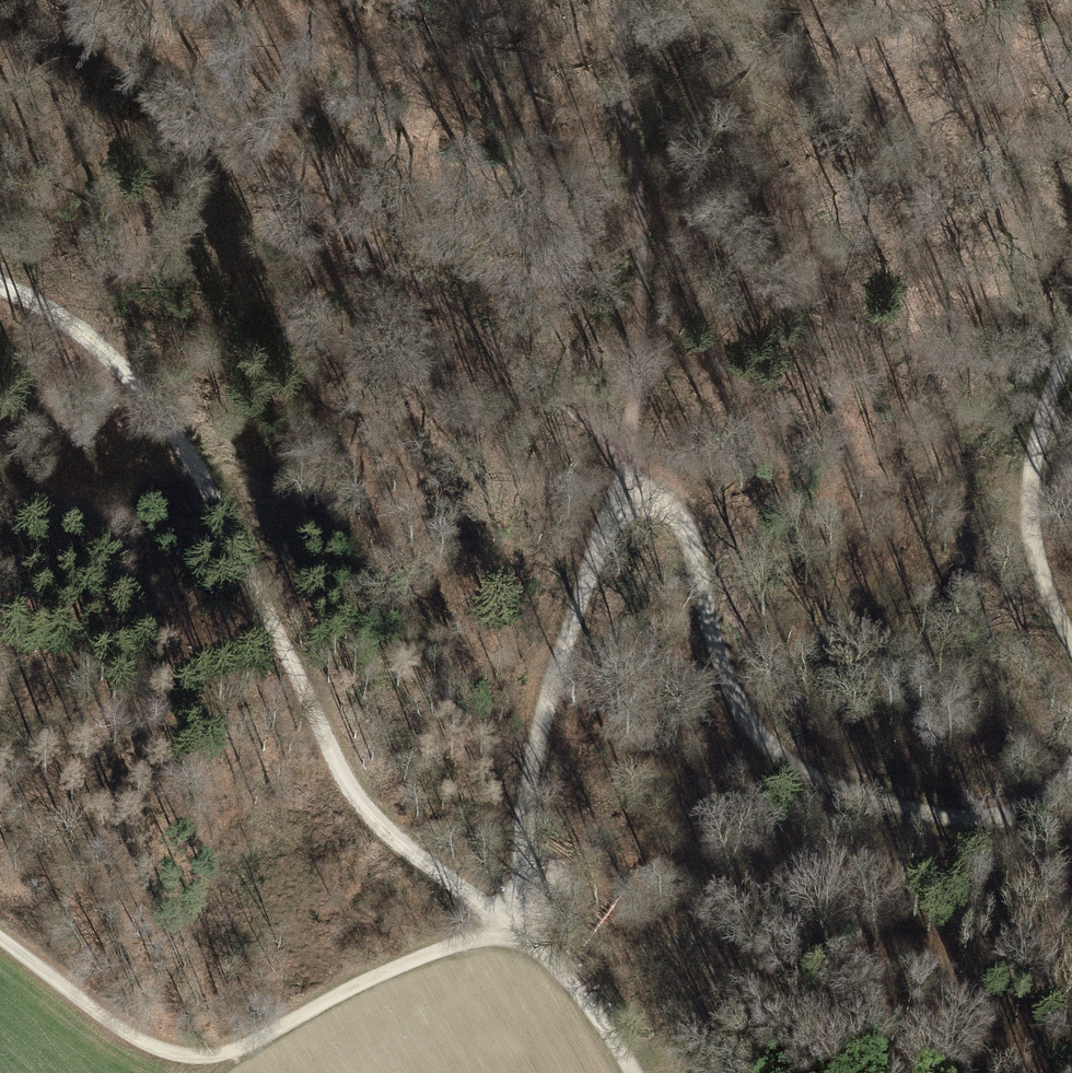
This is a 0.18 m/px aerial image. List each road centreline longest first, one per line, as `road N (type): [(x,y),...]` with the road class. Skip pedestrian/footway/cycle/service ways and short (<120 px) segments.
road 1 (track): [(0,285),(93,342),(161,407),(323,733),(375,815),(472,904),(504,915)]
road 2 (track): [(637,497),(618,456),(64,0)]
road 3 (track): [(637,497),(667,506),(688,534),(717,654),(741,714),(778,766),(842,796),(954,818),(1014,816),(1042,805),(1071,776)]
road 4 (track): [(513,926),(431,952),(220,1053),(196,1057),(137,1040),(0,941)]
road 5 (track): [(618,456),(629,446),(643,381),(622,0)]
road 6 (track): [(504,915),(523,874),(538,722),(609,530),(637,497)]
road 7 (track): [(1071,635),(1028,557),(1020,523),(1034,451),(1071,346)]
road 8 (track): [(504,915),(579,987),(633,1072)]

